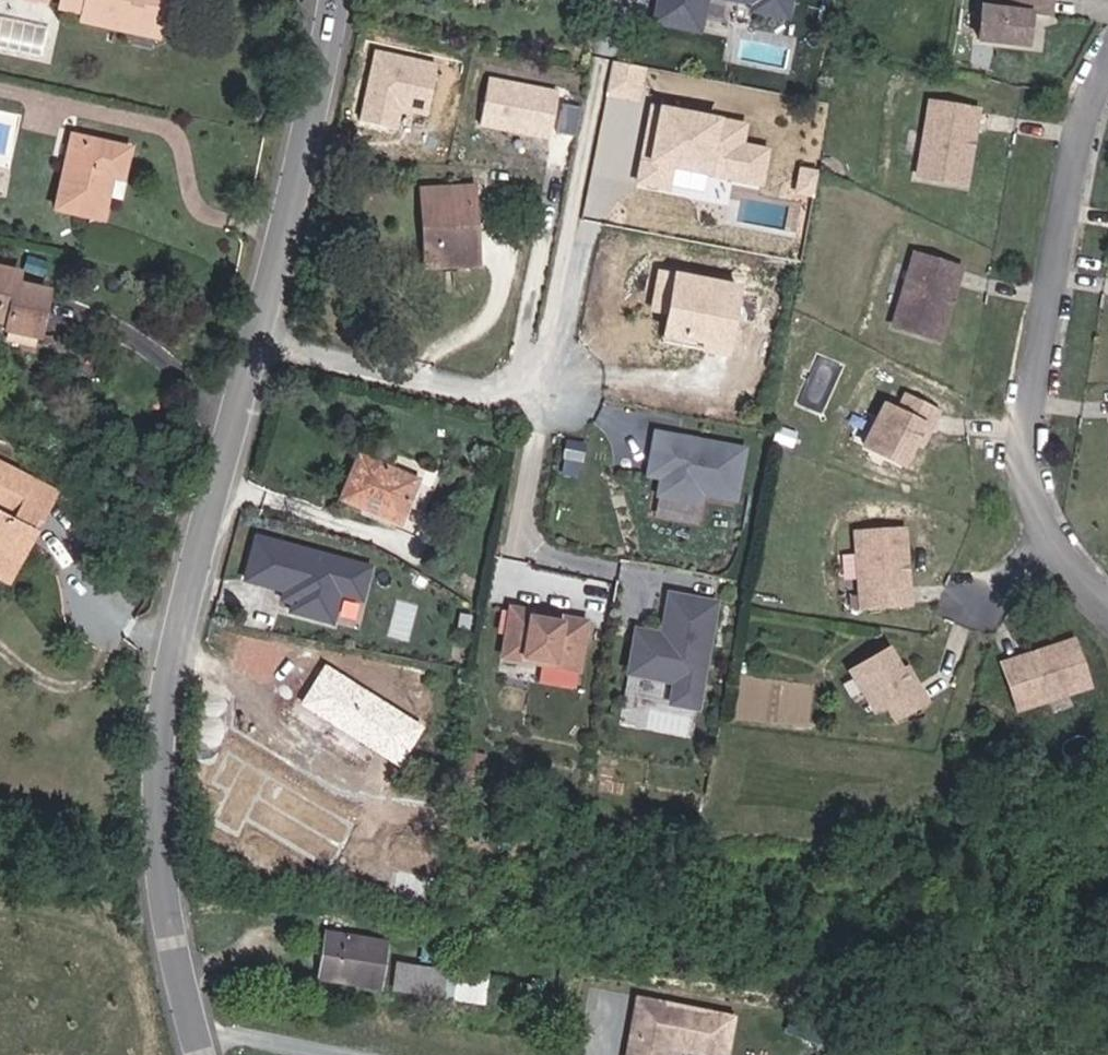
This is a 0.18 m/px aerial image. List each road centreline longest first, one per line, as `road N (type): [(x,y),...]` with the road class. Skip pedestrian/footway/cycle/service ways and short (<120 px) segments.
road 1 (residential): [(214,1054),(177,884),(178,648),(255,336)]
road 2 (residential): [(1107,71),(1078,129),(1024,464),(1051,544)]
road 3 (residential): [(255,336),(313,100),(327,0)]
road 4 (residential): [(255,336),(553,401)]

